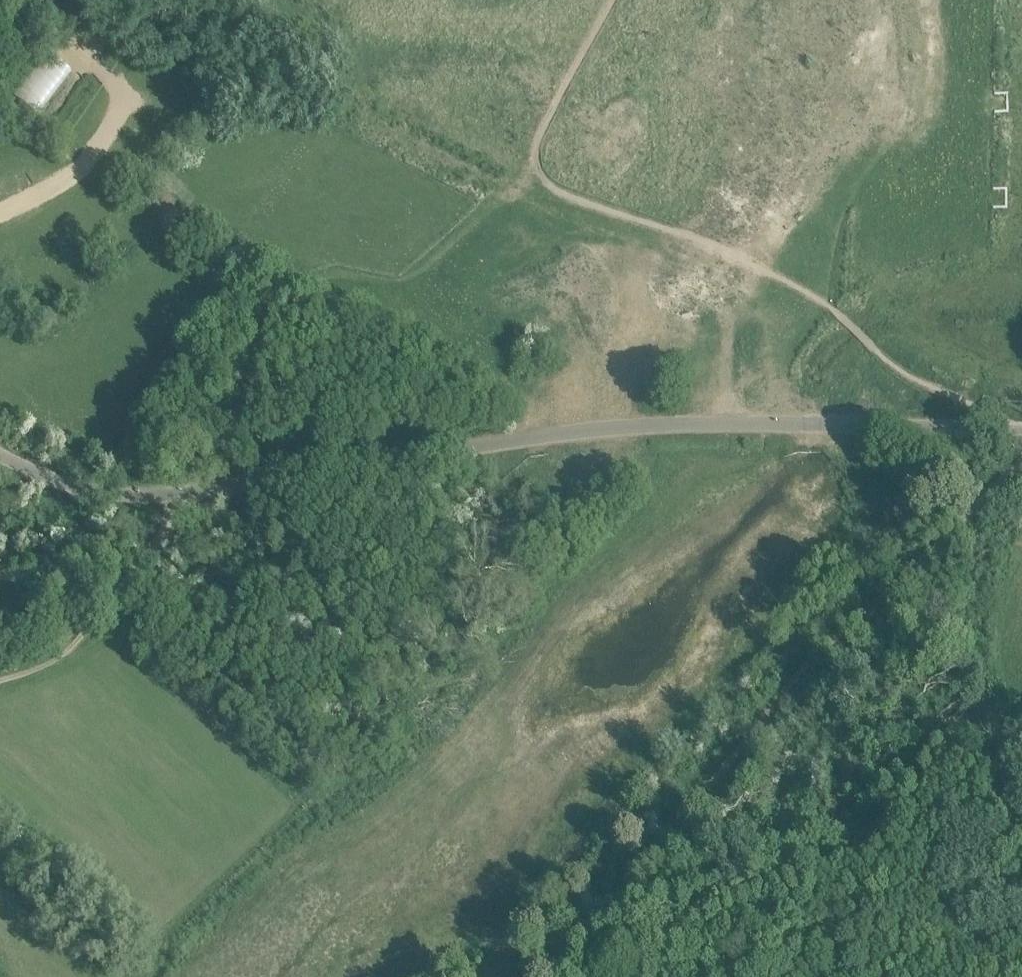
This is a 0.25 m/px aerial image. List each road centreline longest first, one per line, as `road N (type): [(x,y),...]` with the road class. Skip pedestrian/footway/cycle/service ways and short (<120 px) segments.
road 1 (unclassified): [(1021,437),(728,424),(626,429),(188,492),(107,486),(43,470),(0,448)]

